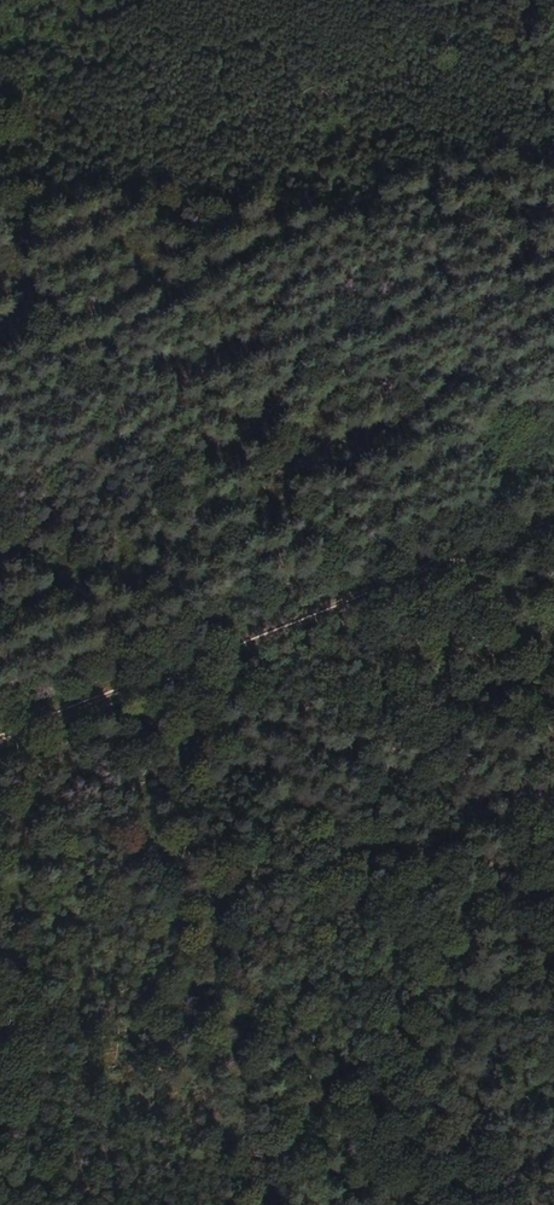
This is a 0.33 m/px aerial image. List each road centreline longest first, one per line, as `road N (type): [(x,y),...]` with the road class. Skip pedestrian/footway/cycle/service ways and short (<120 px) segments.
road 1 (track): [(0,740),(553,519)]

